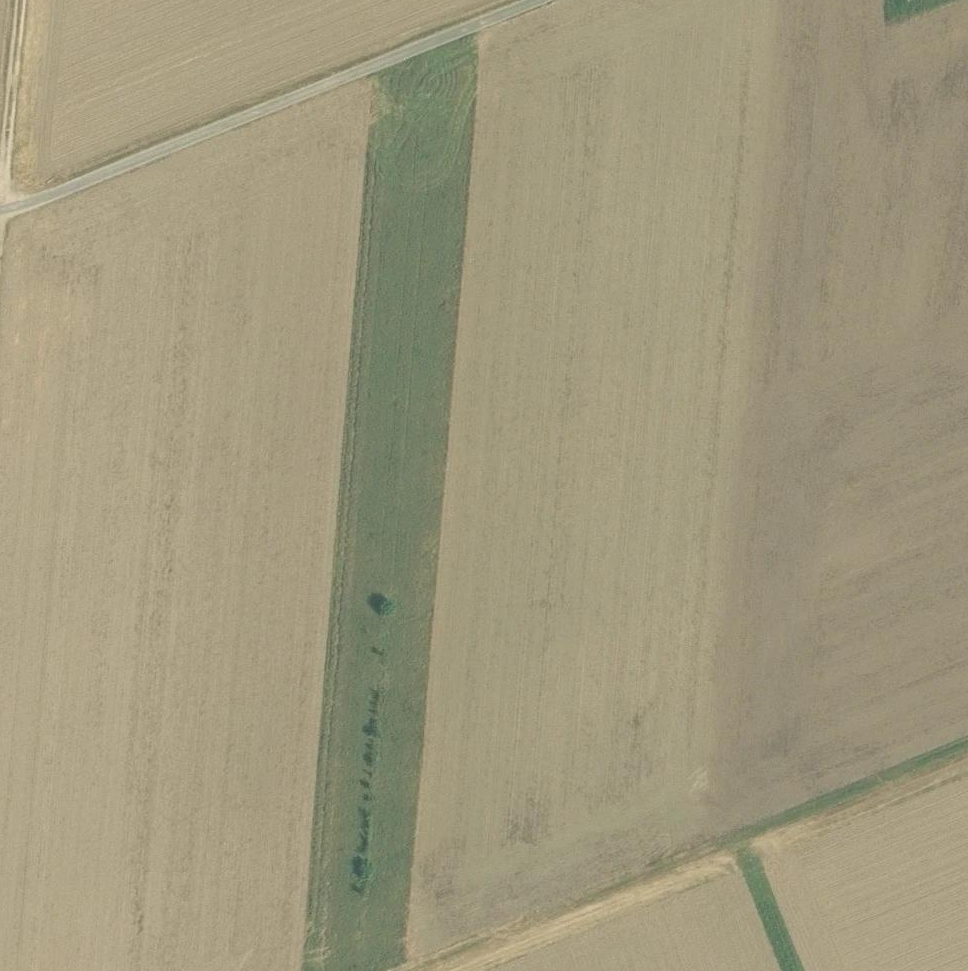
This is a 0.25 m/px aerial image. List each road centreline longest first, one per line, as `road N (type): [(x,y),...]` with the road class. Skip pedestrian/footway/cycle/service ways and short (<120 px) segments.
road 1 (track): [(407,970),(967,743)]
road 2 (unclassified): [(536,0),(0,212)]
road 3 (track): [(16,0),(0,171)]

